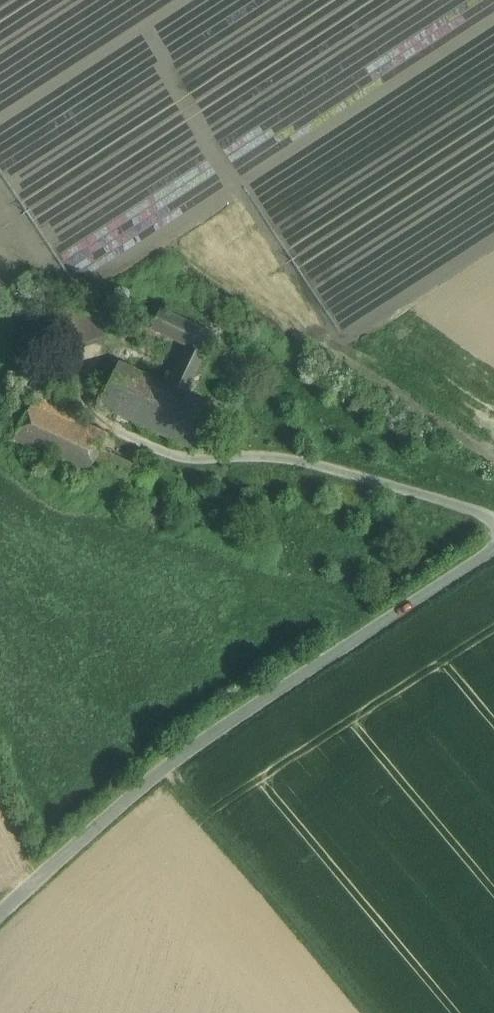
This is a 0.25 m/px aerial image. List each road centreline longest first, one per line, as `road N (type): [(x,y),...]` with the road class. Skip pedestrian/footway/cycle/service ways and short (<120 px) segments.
road 1 (unclassified): [(493,553),(163,769),(0,928)]
road 2 (track): [(370,1012),(163,769)]

